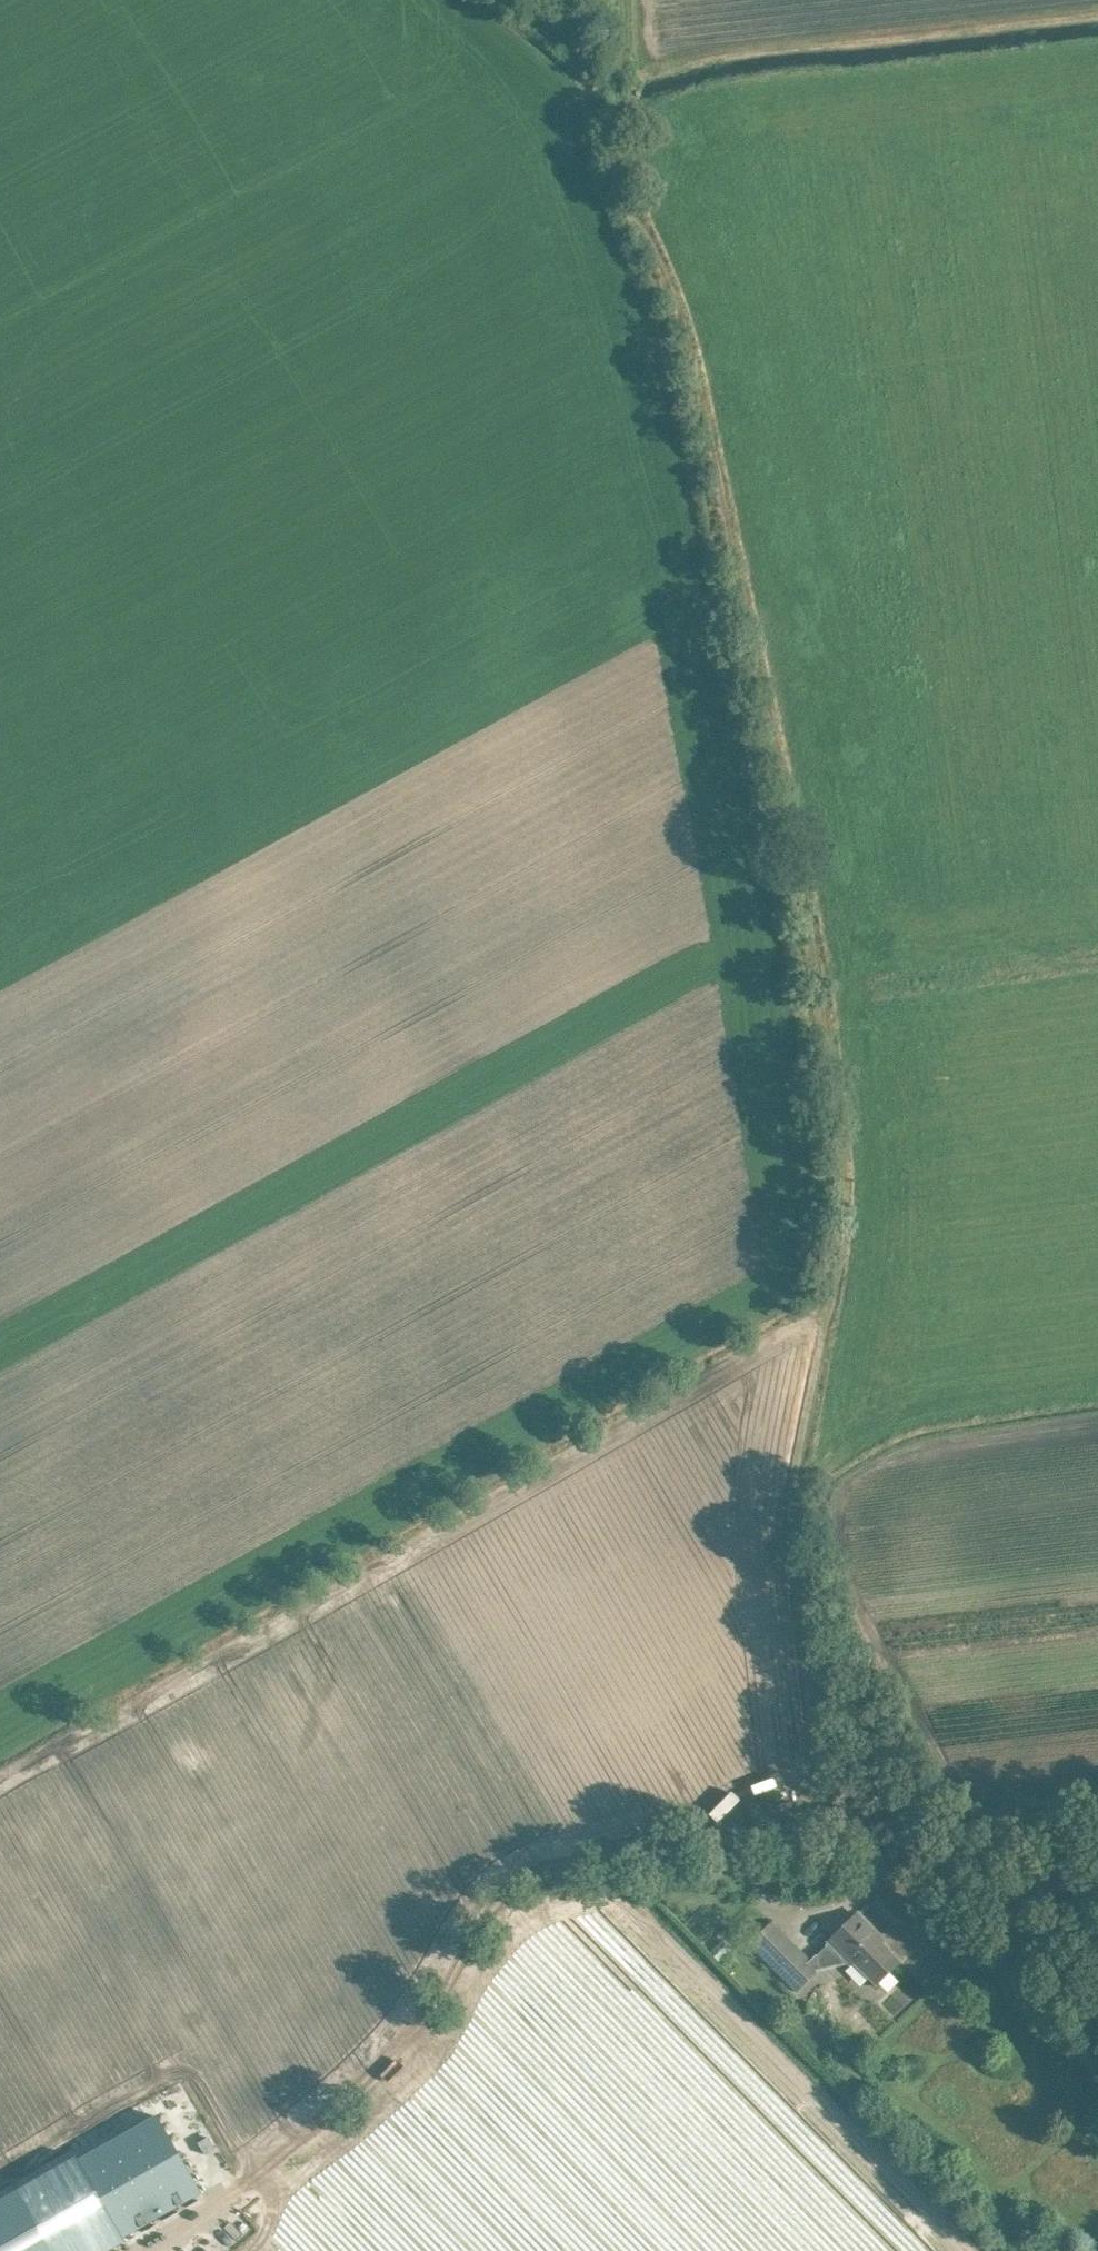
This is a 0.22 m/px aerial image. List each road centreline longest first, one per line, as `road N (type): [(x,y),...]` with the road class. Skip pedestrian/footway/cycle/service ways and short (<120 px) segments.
road 1 (track): [(1097,2067),(890,1867),(856,1823),(823,1758),(794,1531),(839,1216),(818,970),(664,294),(608,112),(601,0)]

